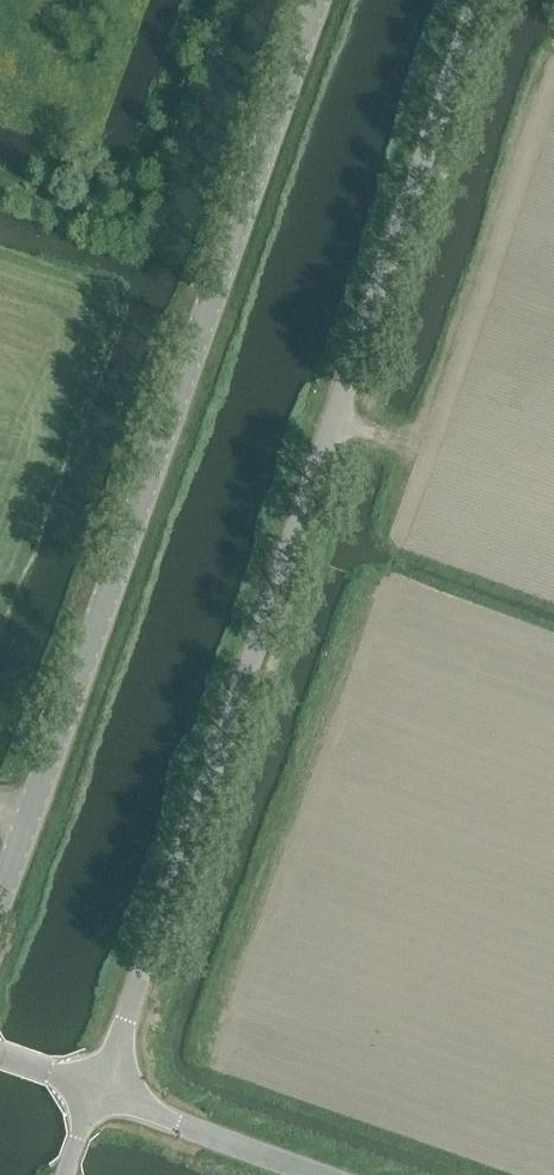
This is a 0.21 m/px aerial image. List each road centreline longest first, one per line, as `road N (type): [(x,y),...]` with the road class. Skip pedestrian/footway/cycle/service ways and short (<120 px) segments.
road 1 (unclassified): [(96,1094),(483,0)]
road 2 (tertiary): [(0,898),(316,0)]
road 3 (unclassified): [(324,1174),(96,1094)]

